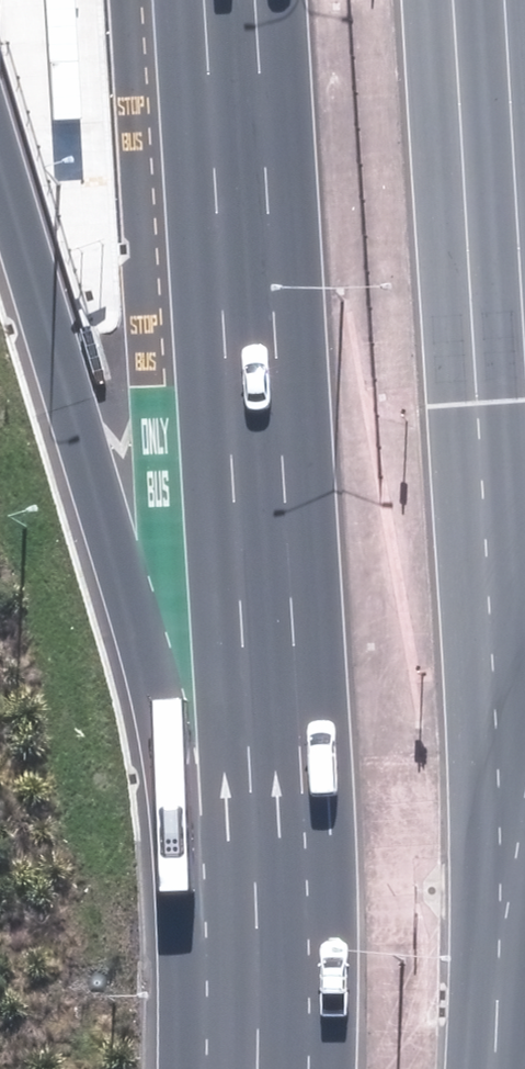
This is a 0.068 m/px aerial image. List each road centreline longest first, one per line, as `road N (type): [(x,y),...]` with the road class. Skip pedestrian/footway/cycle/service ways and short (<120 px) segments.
road 1 (primary): [(305,1068),(300,749),(253,0)]
road 2 (motorway): [(248,1068),(176,756),(0,183)]
road 3 (primary): [(449,0),(498,812)]
road 4 (primary): [(498,812),(488,1068)]

